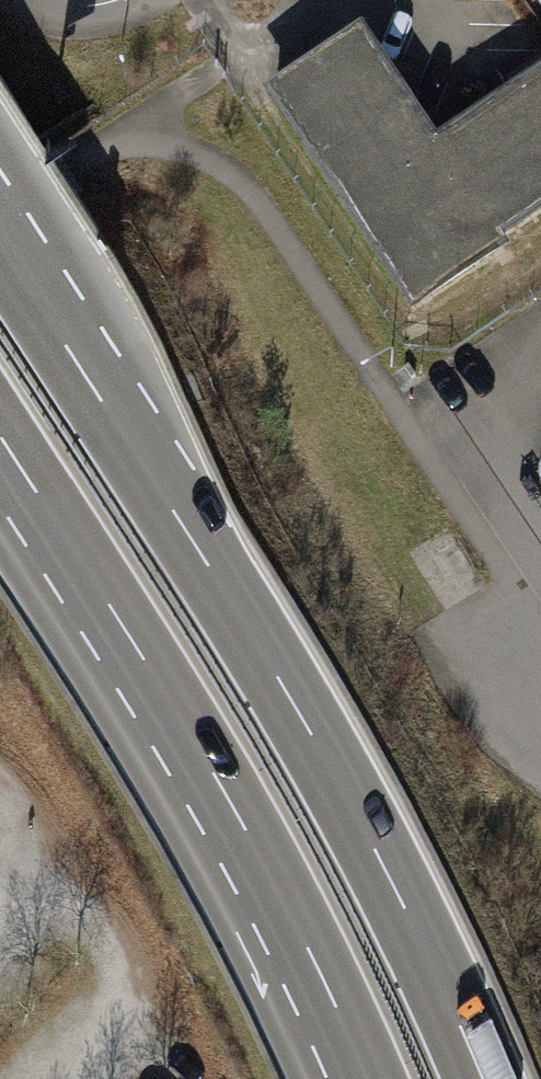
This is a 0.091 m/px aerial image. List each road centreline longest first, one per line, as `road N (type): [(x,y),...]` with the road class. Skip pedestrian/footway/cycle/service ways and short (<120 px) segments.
road 1 (motorway): [(485,1078),(323,747),(0,241)]
road 2 (motorway): [(0,435),(241,822),(367,1078)]

